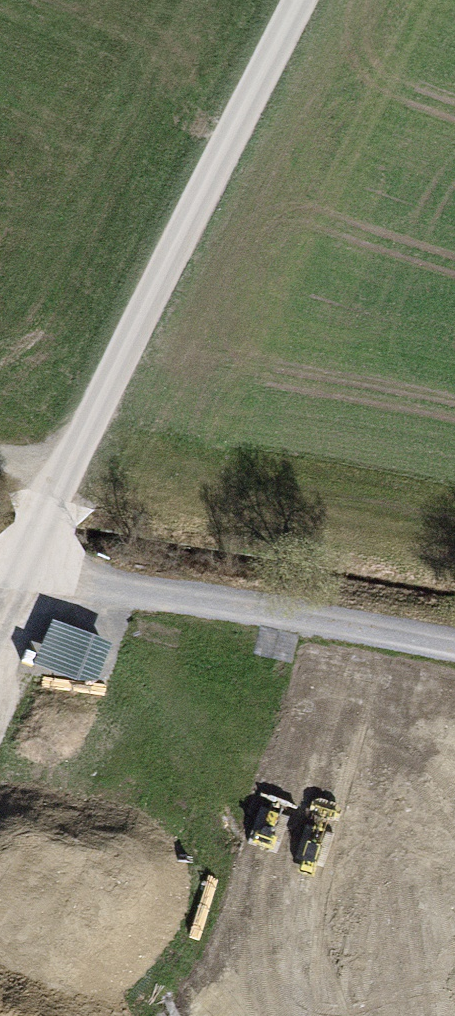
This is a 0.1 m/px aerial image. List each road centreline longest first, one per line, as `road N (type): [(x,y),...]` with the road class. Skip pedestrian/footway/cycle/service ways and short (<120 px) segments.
road 1 (track): [(0,638),(306,0)]
road 2 (track): [(454,647),(350,620),(26,587),(0,573)]

